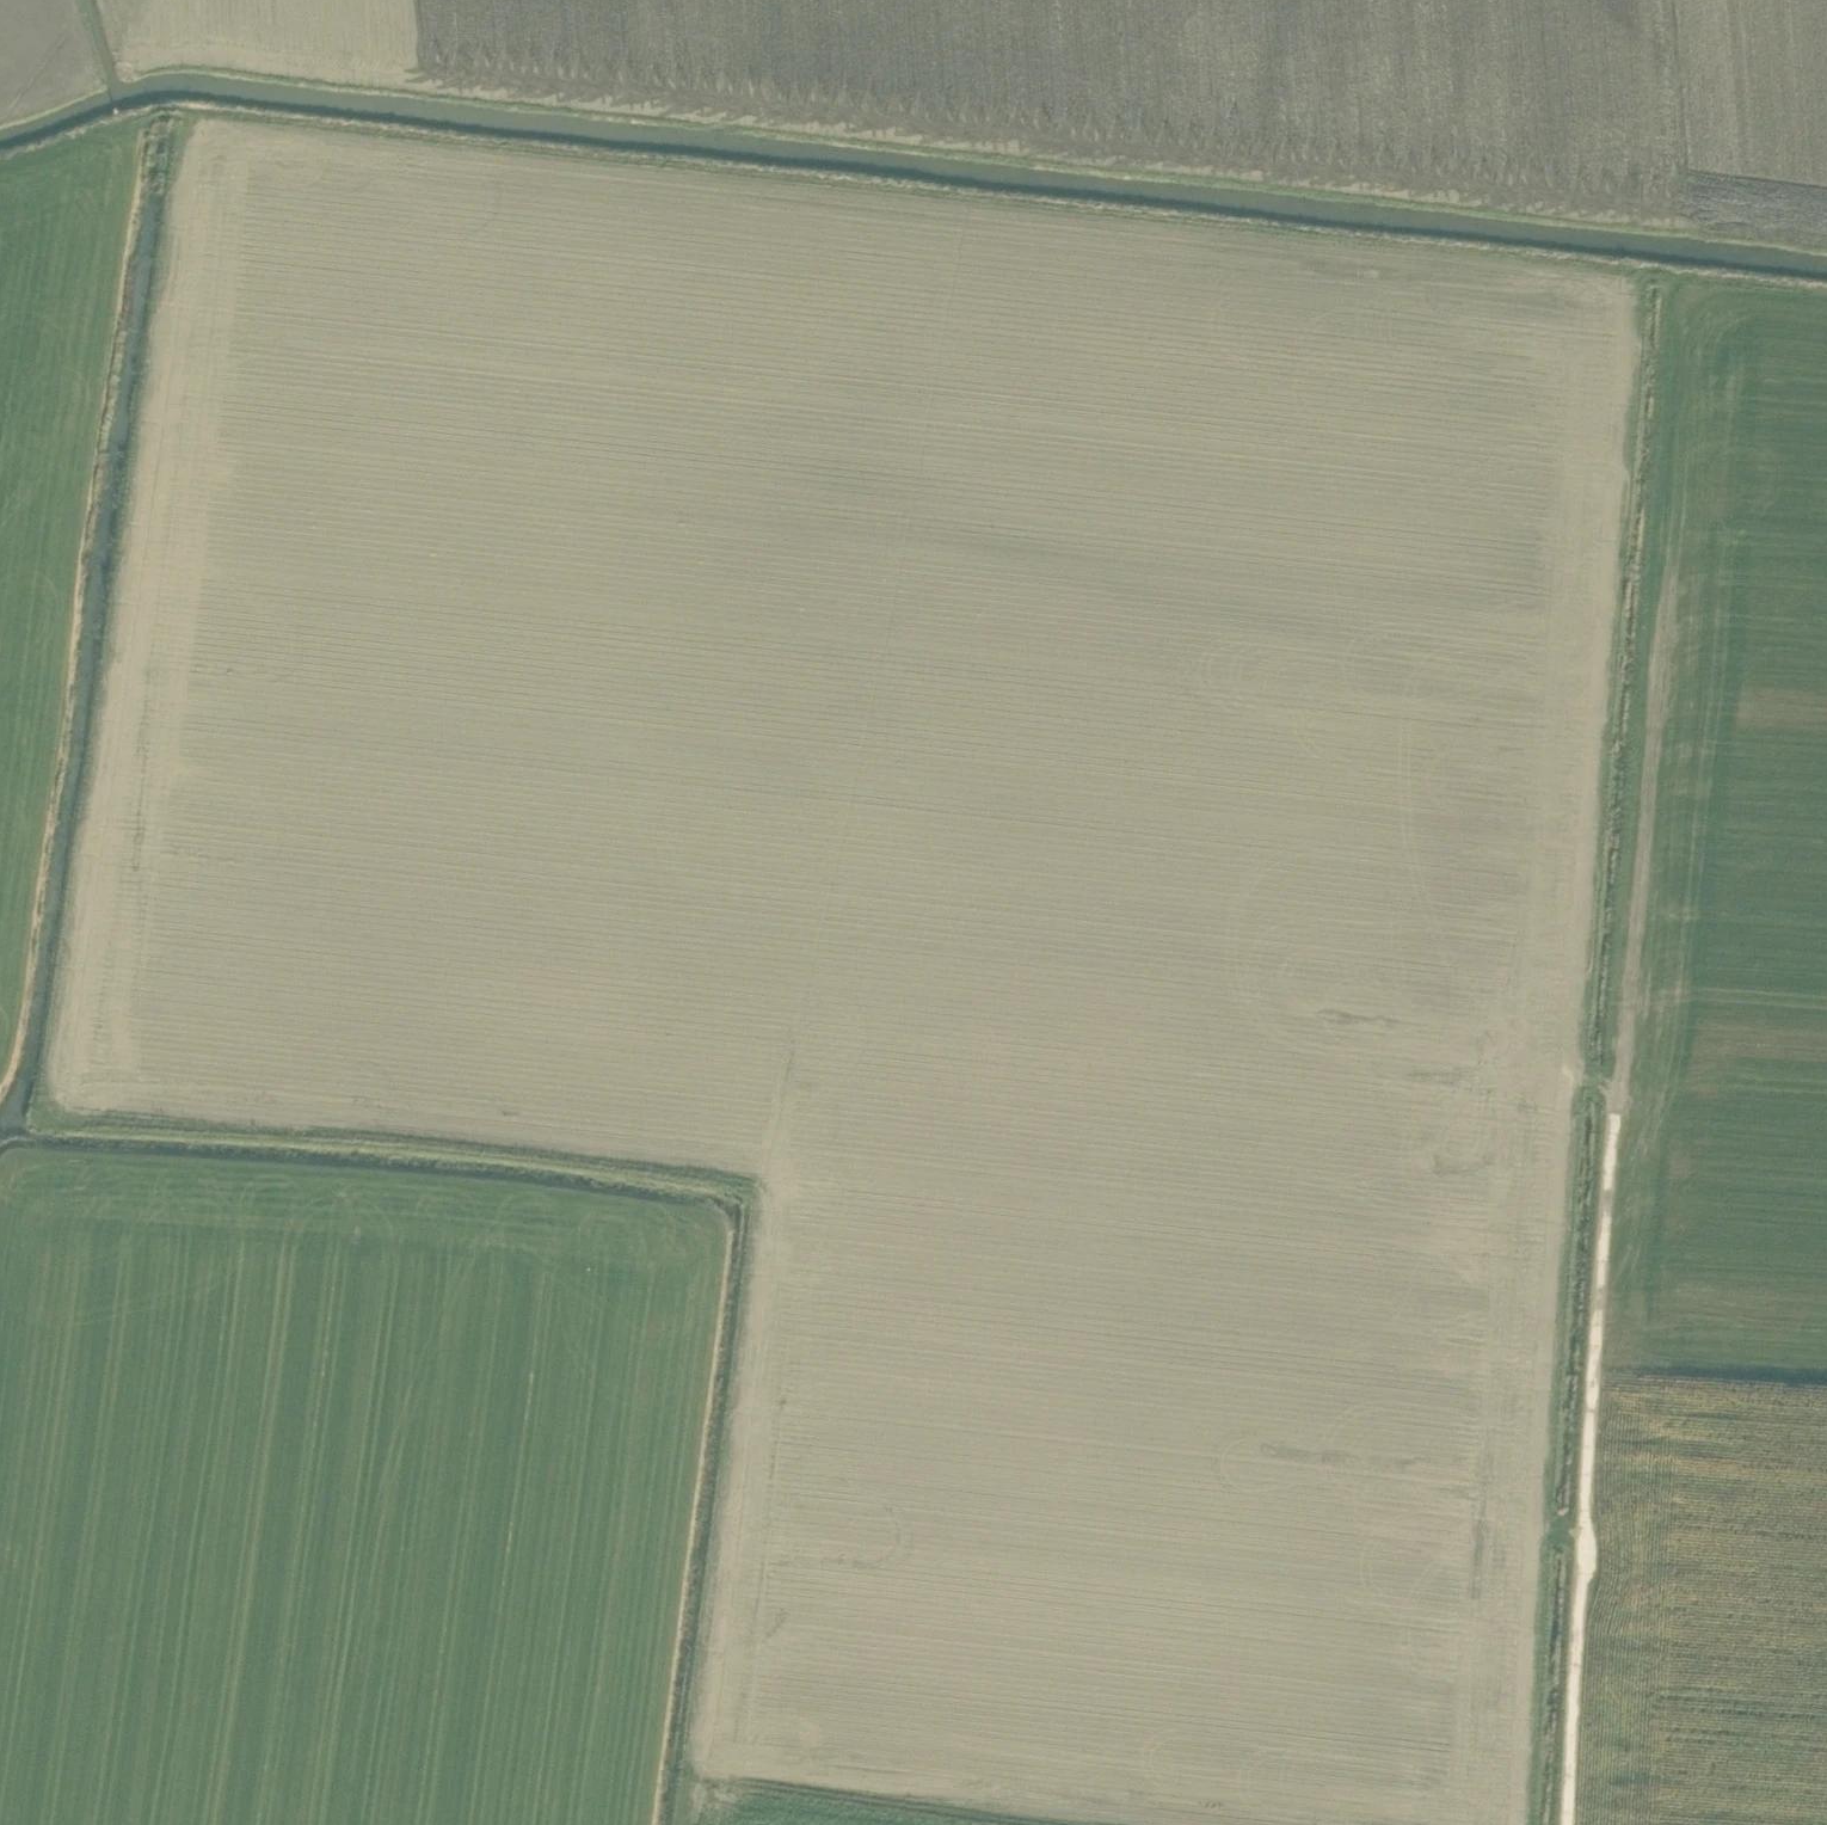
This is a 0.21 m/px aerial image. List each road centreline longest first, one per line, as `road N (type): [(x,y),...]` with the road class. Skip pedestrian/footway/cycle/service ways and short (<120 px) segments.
road 1 (unclassified): [(1567,1824),(1617,1104)]
road 2 (track): [(1617,1104),(1568,1072),(1561,1021),(1582,881)]

